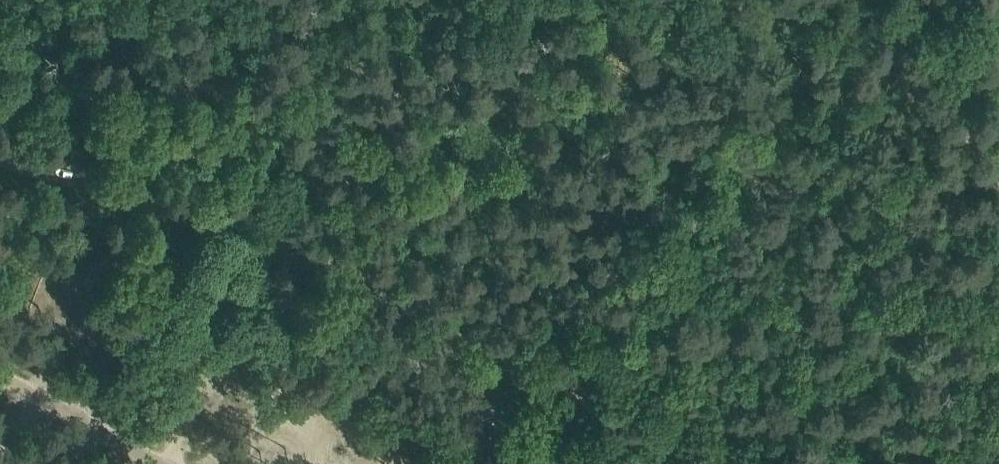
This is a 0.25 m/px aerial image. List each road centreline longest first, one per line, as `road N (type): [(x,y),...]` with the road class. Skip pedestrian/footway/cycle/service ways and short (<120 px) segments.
road 1 (secondary): [(687,463),(578,385),(399,295),(0,155)]

